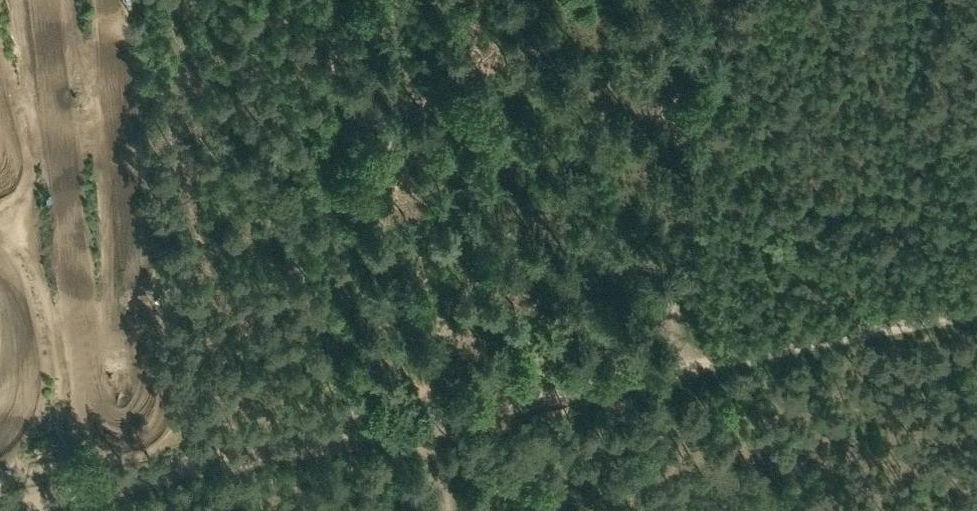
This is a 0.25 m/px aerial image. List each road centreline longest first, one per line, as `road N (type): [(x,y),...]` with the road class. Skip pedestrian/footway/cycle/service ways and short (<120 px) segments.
road 1 (track): [(439,428),(0,507)]
road 2 (track): [(367,442),(346,357),(333,0)]
road 3 (track): [(666,379),(744,0)]
road 4 (track): [(976,313),(666,379)]
road 5 (track): [(666,379),(466,422)]

